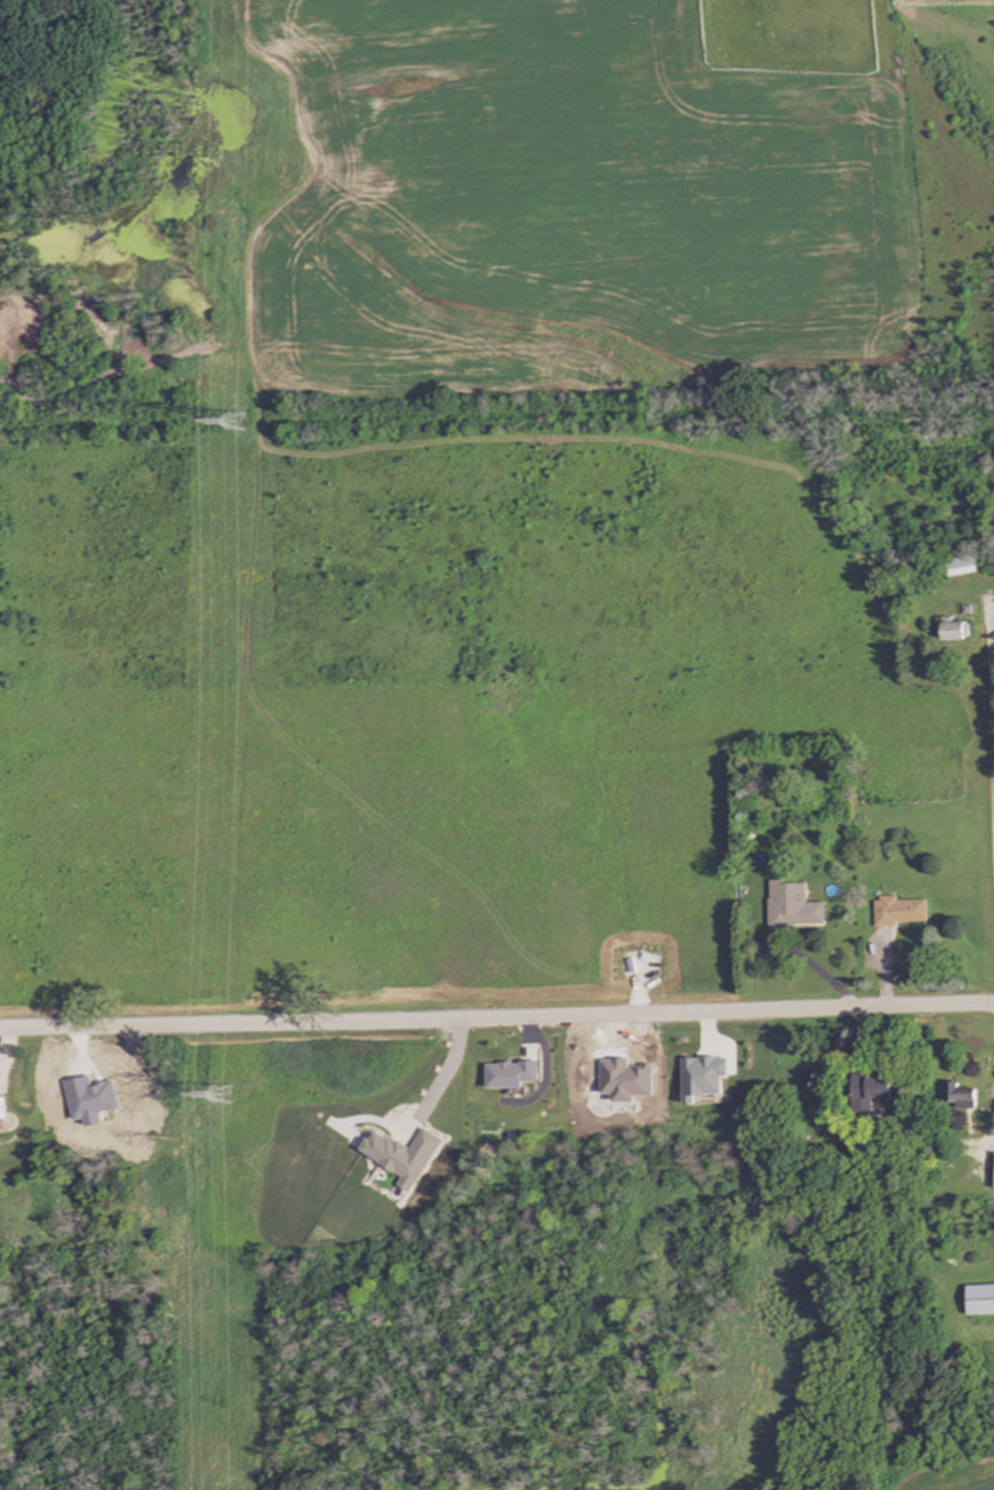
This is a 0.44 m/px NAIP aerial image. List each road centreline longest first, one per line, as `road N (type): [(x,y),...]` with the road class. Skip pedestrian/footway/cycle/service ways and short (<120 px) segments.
road 1 (residential): [(993,1005),(0,1029)]

